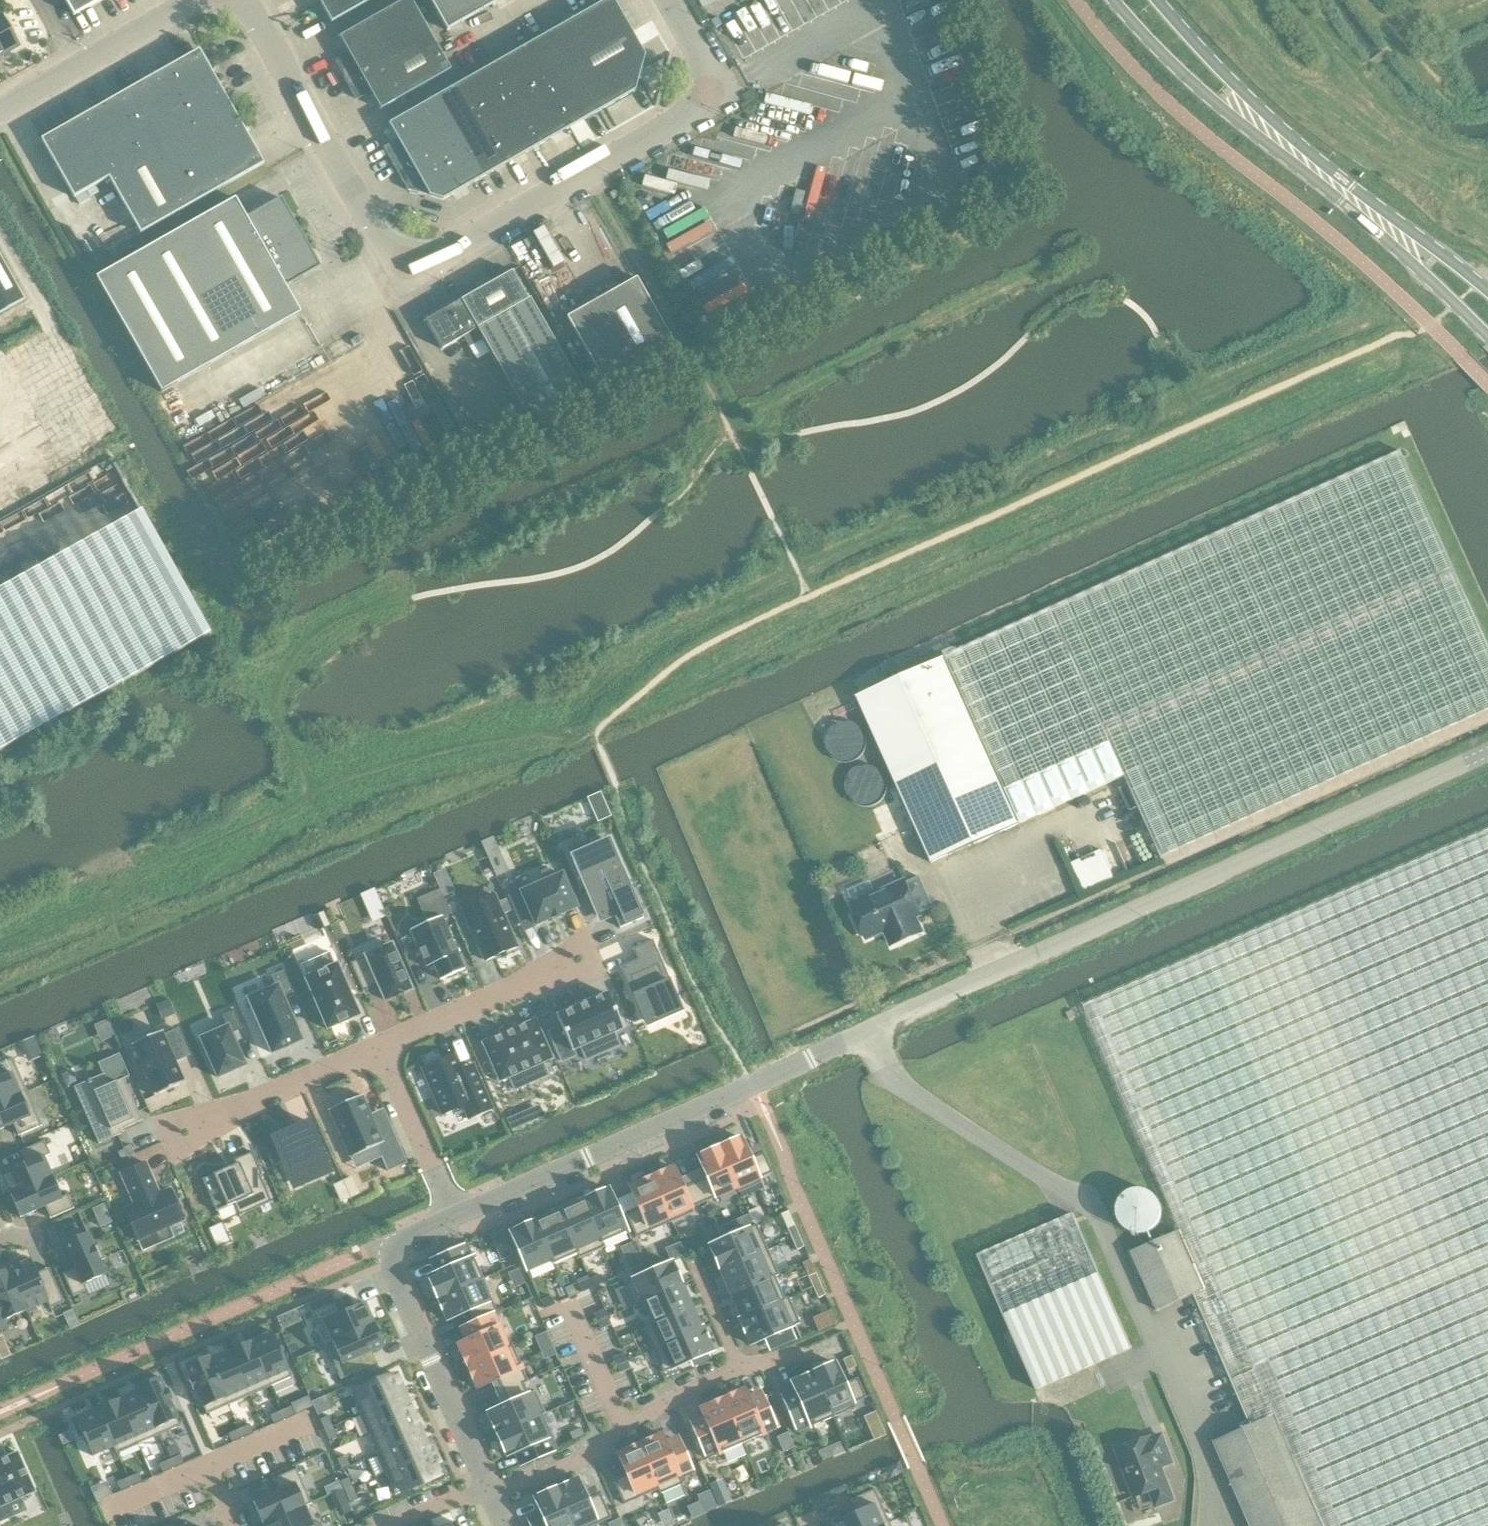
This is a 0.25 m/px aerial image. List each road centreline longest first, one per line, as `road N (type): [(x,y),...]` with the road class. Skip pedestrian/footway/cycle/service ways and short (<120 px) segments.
road 1 (unclassified): [(673,0),(710,64),(712,100),(403,278),(245,0)]
road 2 (unclassified): [(1487,750),(980,980)]
road 3 (residential): [(459,1215),(784,1070)]
road 4 (residential): [(488,1494),(381,1249),(459,1215)]
road 5 (residential): [(488,1494),(545,1475),(737,1366)]
road 6 (unclassified): [(0,111),(198,0)]
road 7 (residential): [(582,966),(380,1050)]
road 8 (residential): [(380,1050),(180,1132)]
road 9 (unclassified): [(784,1070),(980,980)]
road 10 (tertiary): [(1113,0),(1210,98),(1257,120)]
road 11 (residential): [(459,1215),(380,1050)]
road 12 (tertiary): [(1390,228),(1257,120)]
road 13 (tertiary): [(1257,120),(1225,69),(1160,0)]
road 14 (tertiary): [(1390,228),(1419,269),(1487,336)]
road 15 (residential): [(737,1366),(852,1320)]

